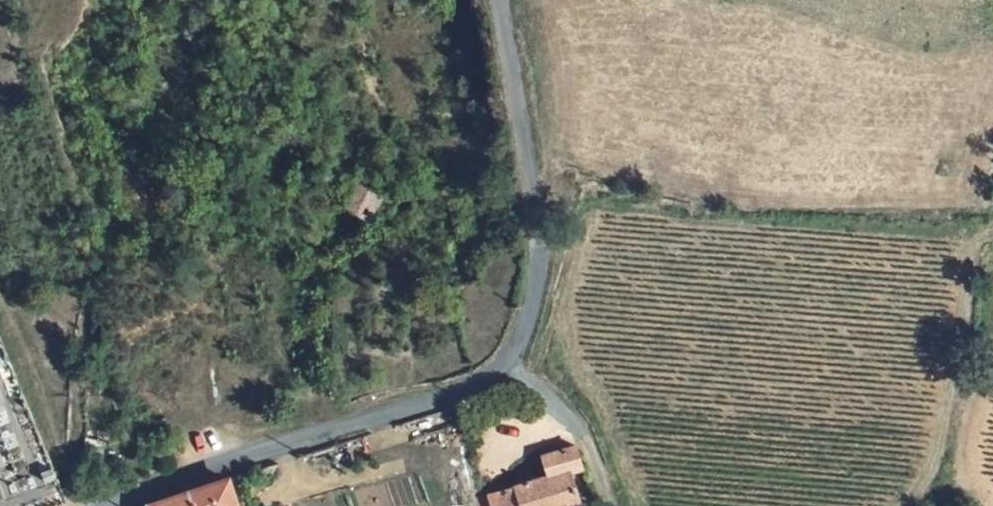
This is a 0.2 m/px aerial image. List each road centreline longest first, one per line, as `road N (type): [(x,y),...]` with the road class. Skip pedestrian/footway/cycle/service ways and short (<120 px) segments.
road 1 (unclassified): [(125,505),(511,369),(535,297),(539,215),(498,0)]
road 2 (track): [(511,369),(554,394),(586,434),(610,505)]

